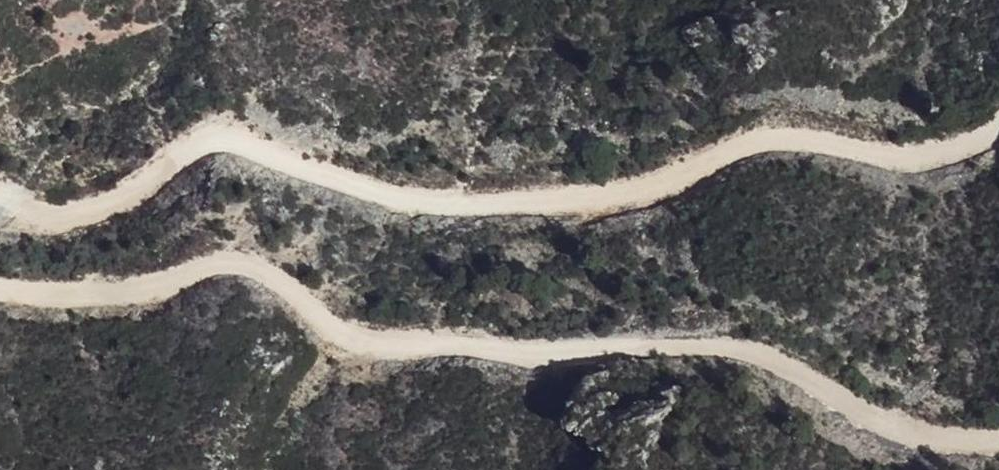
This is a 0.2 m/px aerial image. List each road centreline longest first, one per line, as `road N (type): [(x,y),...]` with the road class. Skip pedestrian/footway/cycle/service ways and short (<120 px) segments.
road 1 (track): [(0,209),(65,218),(116,201),(197,146),(224,139),(387,203),(485,209),(645,197),(748,142),(813,141),(887,159),(983,142),(998,128)]
road 2 (track): [(998,441),(955,442),(871,426),(801,378),(742,350),(692,339),(506,354),(457,341),(360,348),(243,267),(95,299),(0,293)]

